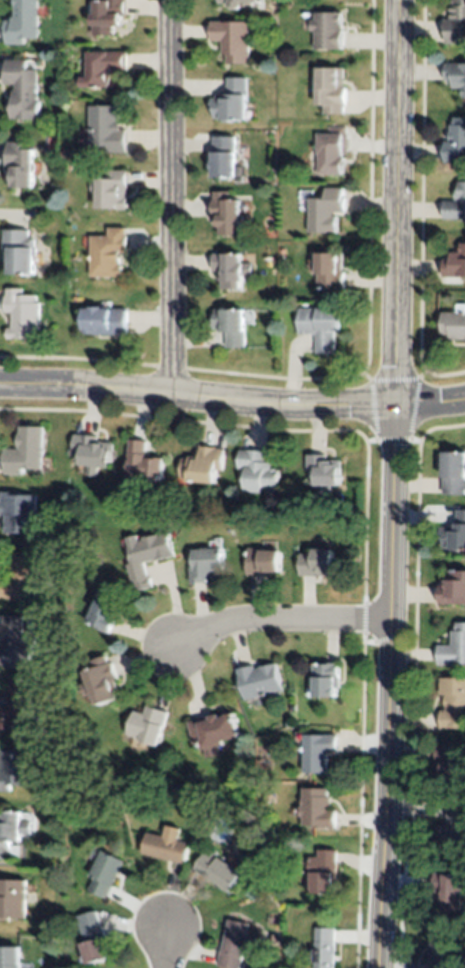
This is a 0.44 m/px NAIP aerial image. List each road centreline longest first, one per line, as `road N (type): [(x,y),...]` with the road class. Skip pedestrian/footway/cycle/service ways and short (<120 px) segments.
road 1 (tertiary): [(382,967),(397,0)]
road 2 (residential): [(0,387),(288,409),(464,404)]
road 3 (residential): [(167,397),(169,0)]
road 4 (residential): [(390,621),(226,622),(175,649)]

